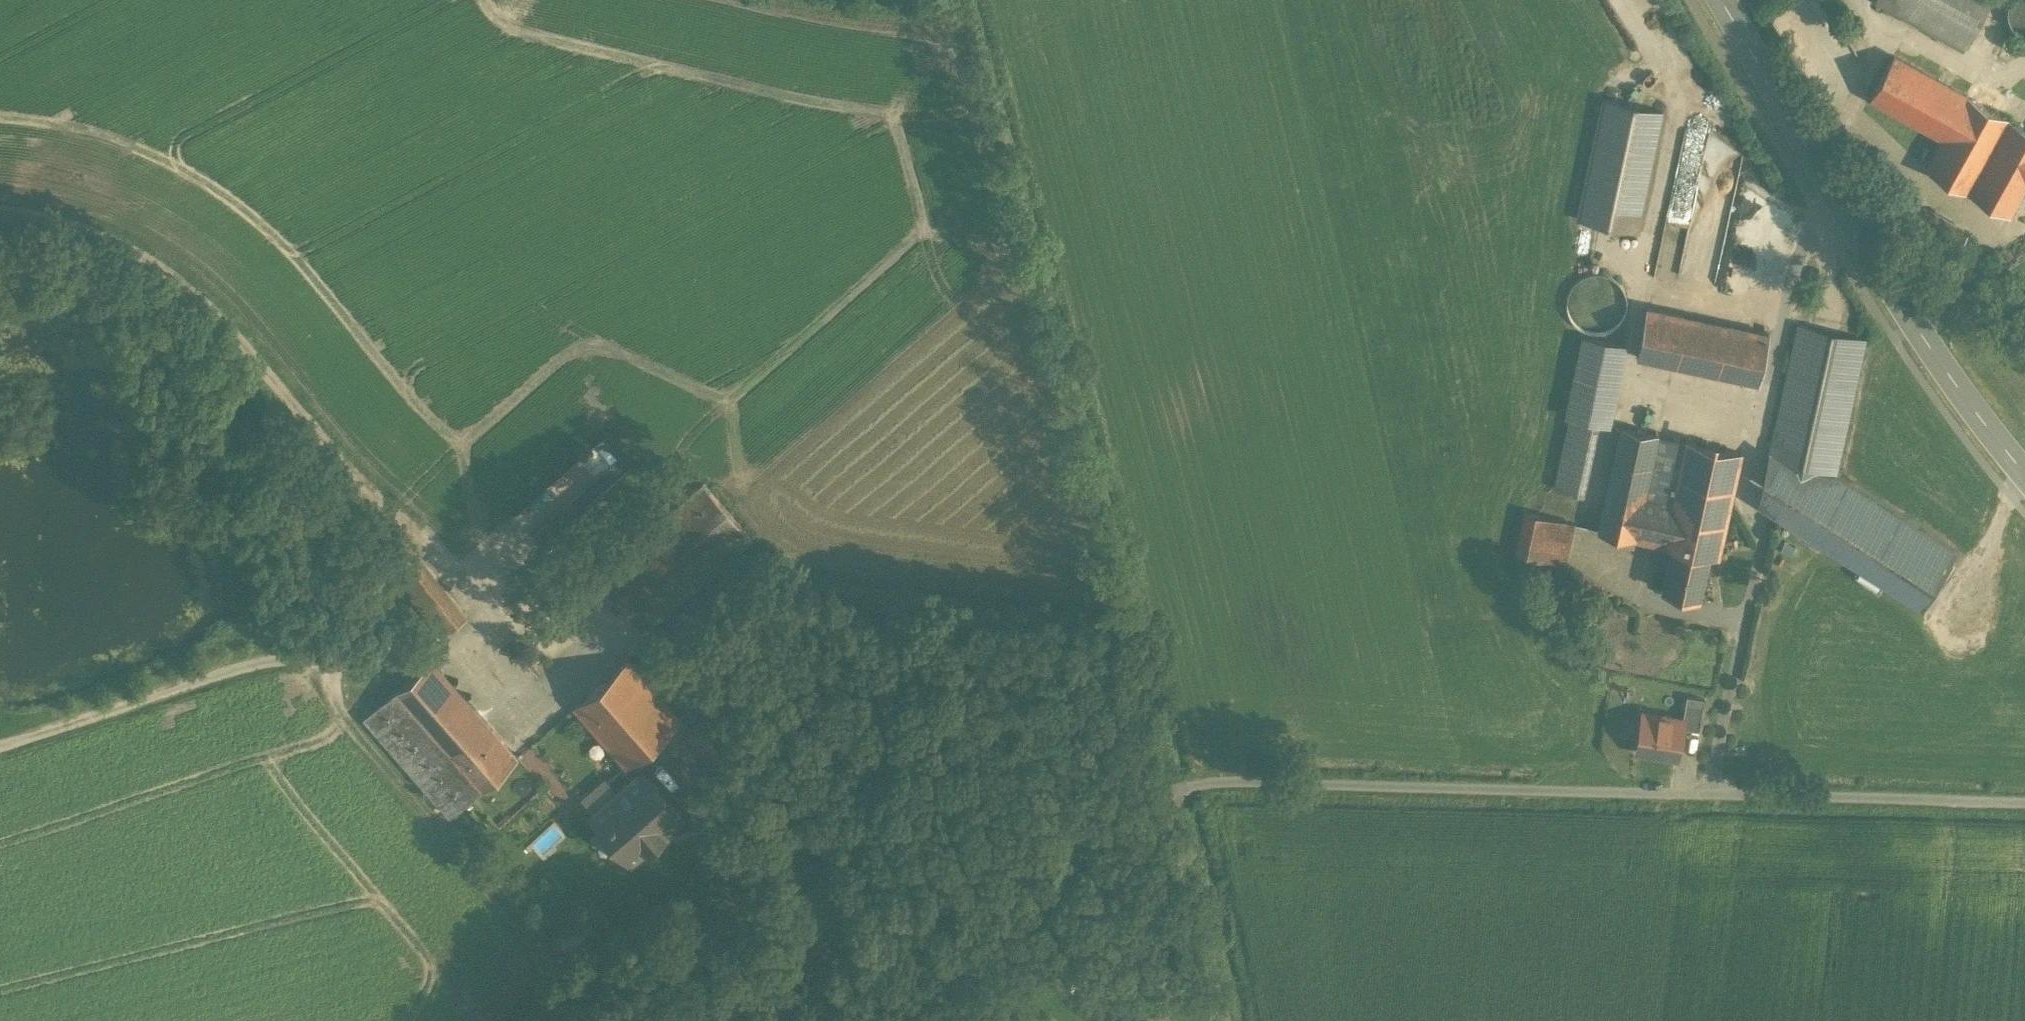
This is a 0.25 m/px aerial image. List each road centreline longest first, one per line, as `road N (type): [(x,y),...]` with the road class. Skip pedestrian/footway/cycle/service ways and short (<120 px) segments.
road 1 (unclassified): [(2024,801),(1172,782),(1165,790),(1222,1020)]
road 2 (track): [(0,211),(108,239),(205,294),(497,616)]
road 3 (tertiary): [(1721,0),(1908,316),(2024,475)]

